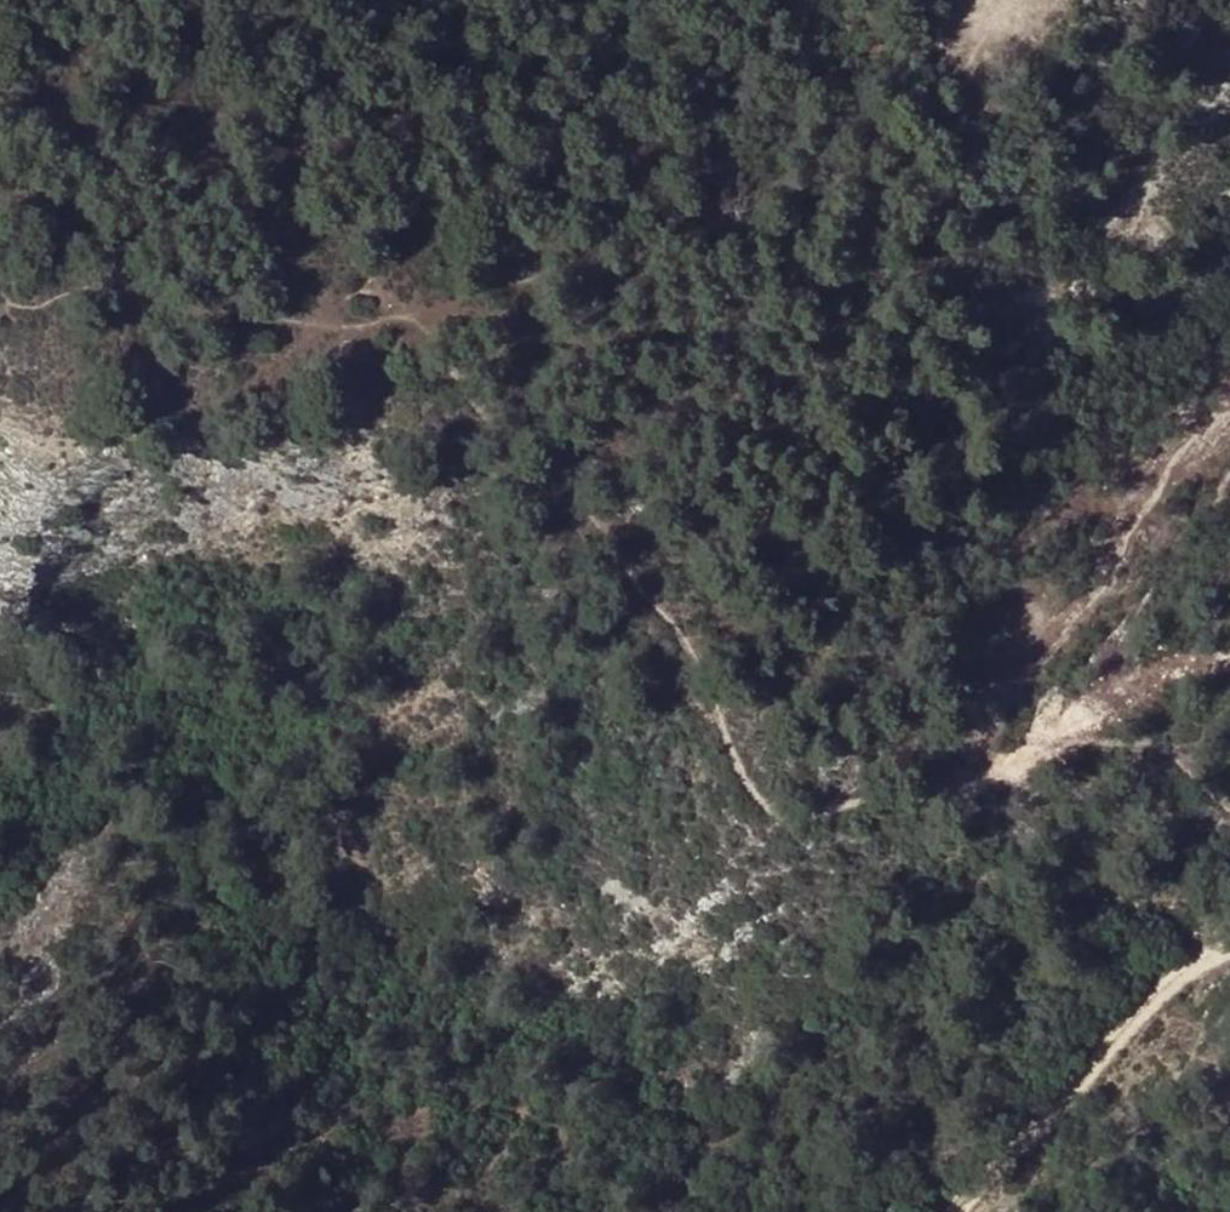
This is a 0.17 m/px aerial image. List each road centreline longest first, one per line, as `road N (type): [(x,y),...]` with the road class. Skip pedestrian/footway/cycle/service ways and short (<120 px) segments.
road 1 (track): [(1229,950),(1179,982),(1113,1040),(958,1211)]

